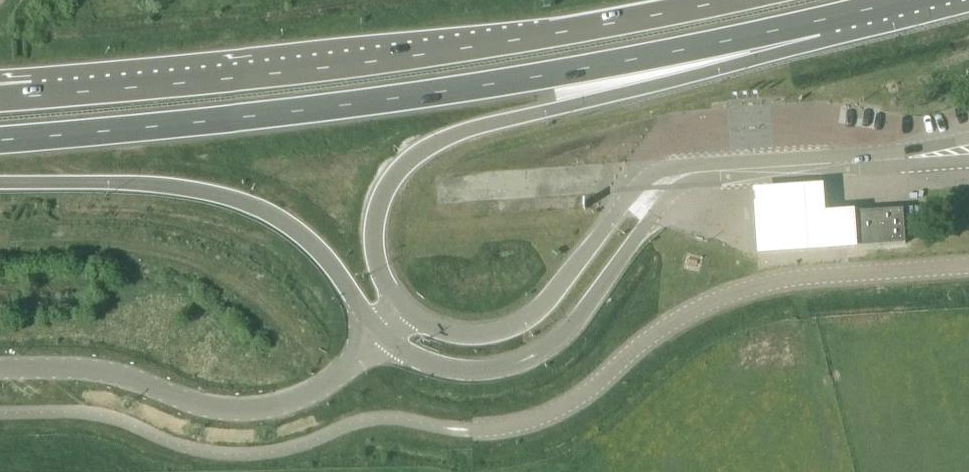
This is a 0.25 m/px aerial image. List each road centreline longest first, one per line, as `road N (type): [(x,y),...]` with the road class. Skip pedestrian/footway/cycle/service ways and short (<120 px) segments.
road 1 (trunk): [(0,139),(389,100),(819,21)]
road 2 (trunk): [(731,0),(418,55),(32,97)]
road 3 (trunk): [(407,311),(381,275),(375,235),(382,196),(408,161),(471,129),(558,108),(819,21)]
road 4 (unclassified): [(476,433),(541,420),(677,319),(740,292),(804,278),(968,266)]
road 5 (trunk): [(0,182),(153,187),(219,197),(268,216),(313,246),(382,334)]
road 6 (tertiary): [(382,334),(440,369),(497,372),(523,364),(567,337),(650,223),(705,173)]
road 7 (tertiary): [(382,334),(308,395),(232,412),(113,374),(0,369)]
road 8 (tertiary): [(705,173),(659,174),(646,182),(523,325),(452,332),(407,311)]
road 9 (tertiary): [(705,173),(962,151)]

